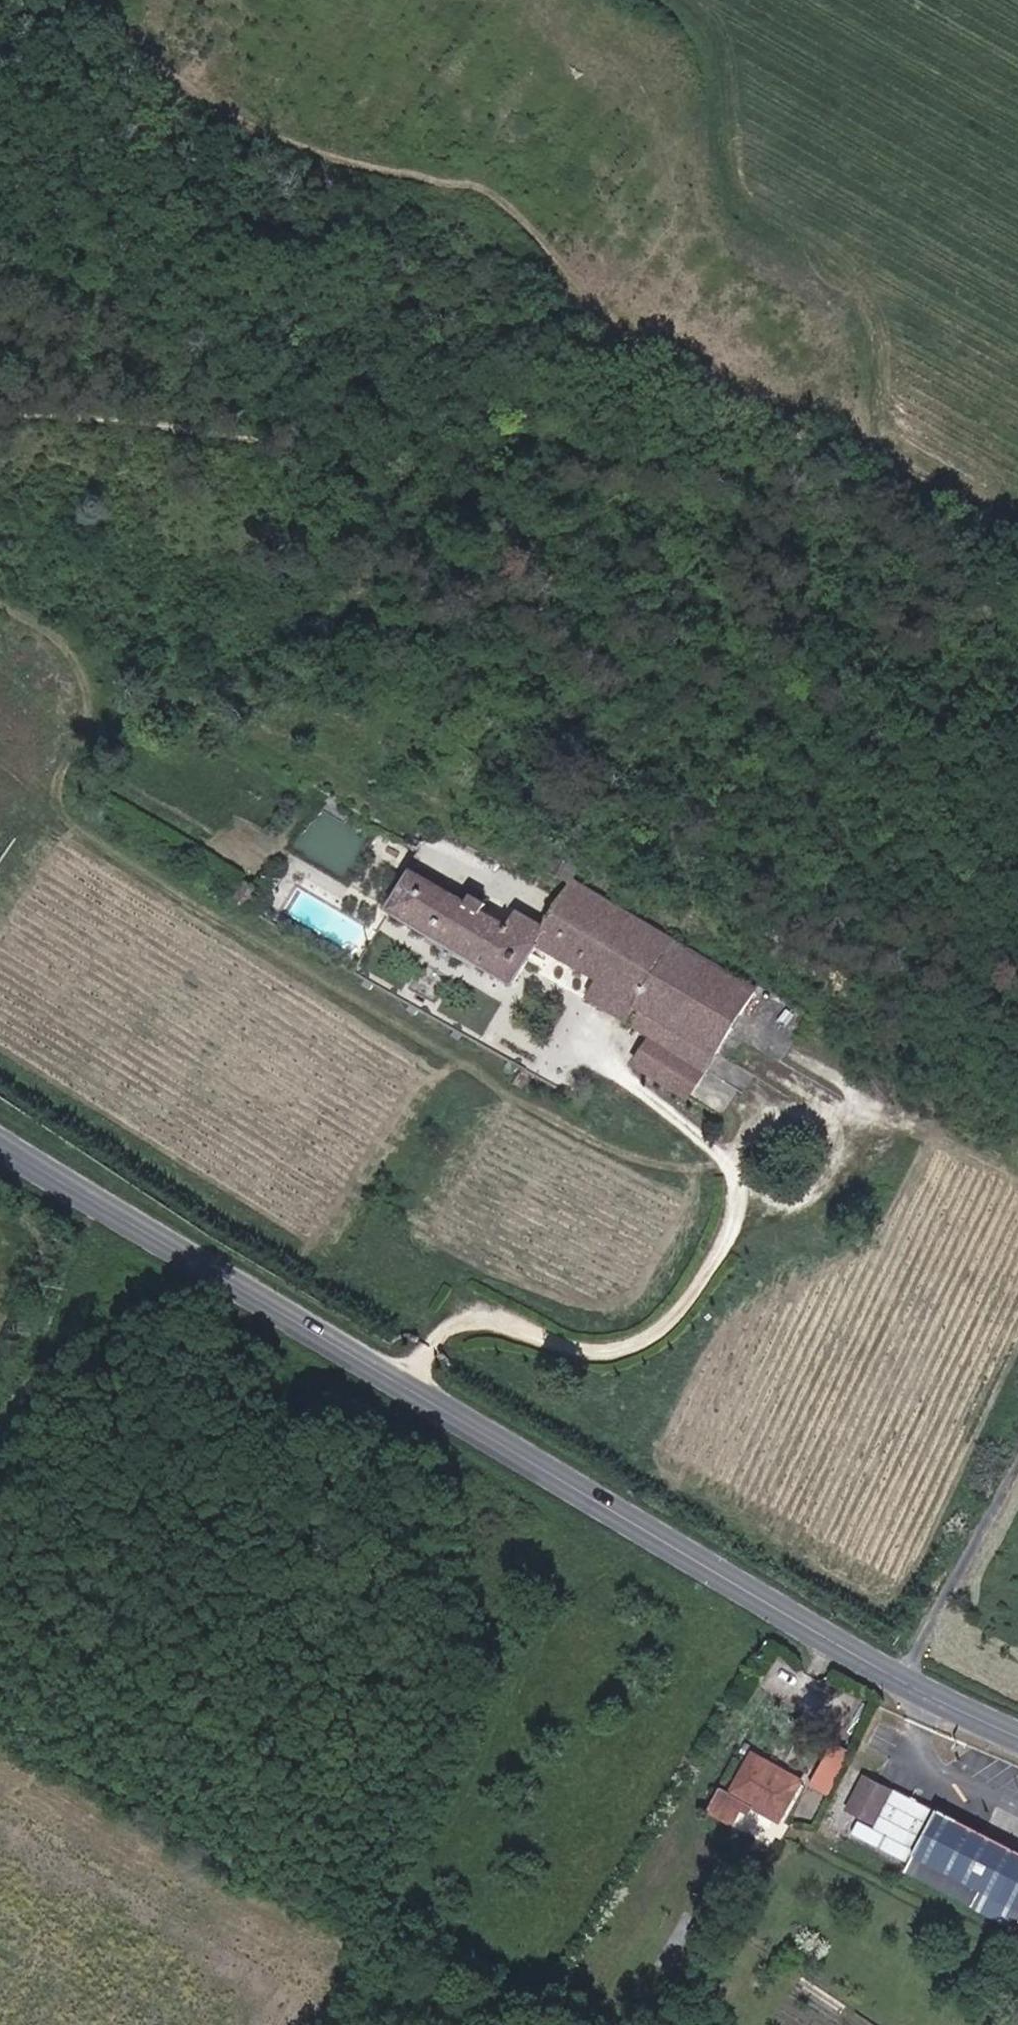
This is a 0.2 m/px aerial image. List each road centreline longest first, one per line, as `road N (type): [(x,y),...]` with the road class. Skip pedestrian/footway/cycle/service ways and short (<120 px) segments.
road 1 (primary): [(0,1141),(829,1639),(1017,1732)]

